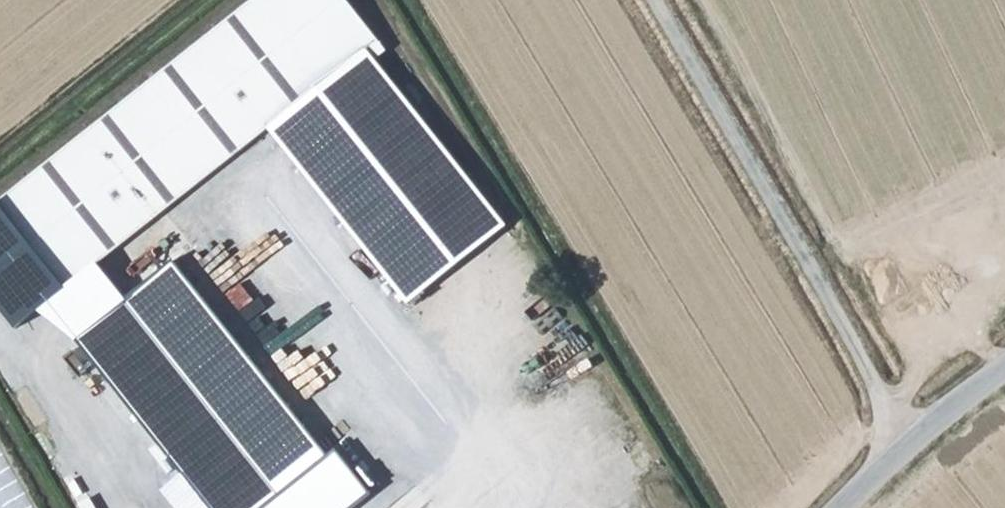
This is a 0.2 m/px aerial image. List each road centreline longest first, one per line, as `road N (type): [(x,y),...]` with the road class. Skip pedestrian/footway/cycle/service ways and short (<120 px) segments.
road 1 (track): [(925,422),(677,0)]
road 2 (unclassified): [(842,507),(925,422),(1004,369)]

